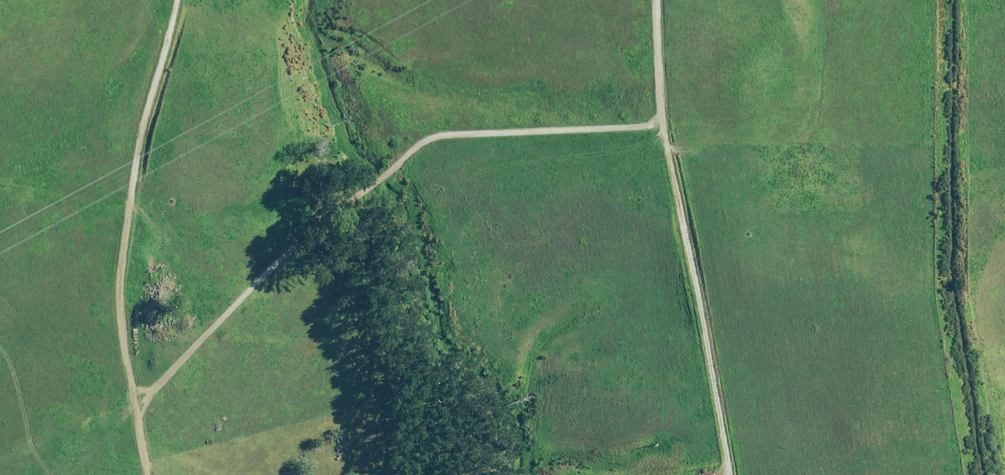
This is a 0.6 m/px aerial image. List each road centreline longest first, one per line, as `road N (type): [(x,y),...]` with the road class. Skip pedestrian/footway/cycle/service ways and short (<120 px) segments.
road 1 (track): [(149,418),(190,347),(346,200),(421,143),(447,131),(675,117)]
road 2 (track): [(192,0),(174,75),(145,143),(130,283),(157,474)]
road 3 (track): [(668,0),(667,60),(730,474)]
road 4 (track): [(979,474),(944,297),(947,0)]

